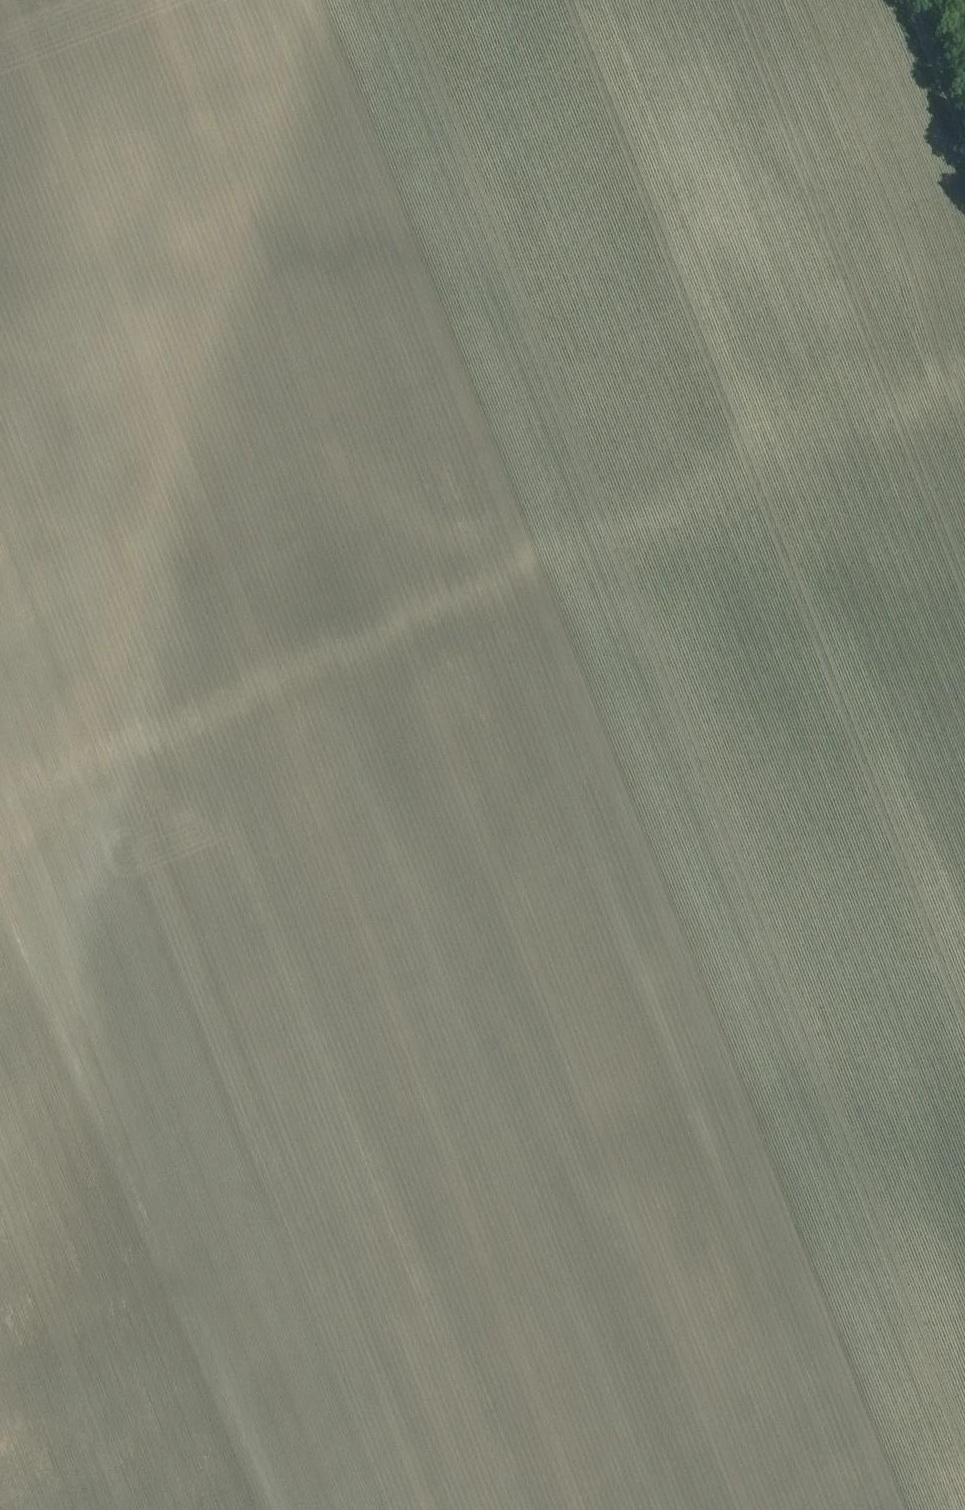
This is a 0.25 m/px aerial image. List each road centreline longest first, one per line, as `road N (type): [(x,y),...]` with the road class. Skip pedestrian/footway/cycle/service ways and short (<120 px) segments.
road 1 (track): [(912,0),(964,129)]

